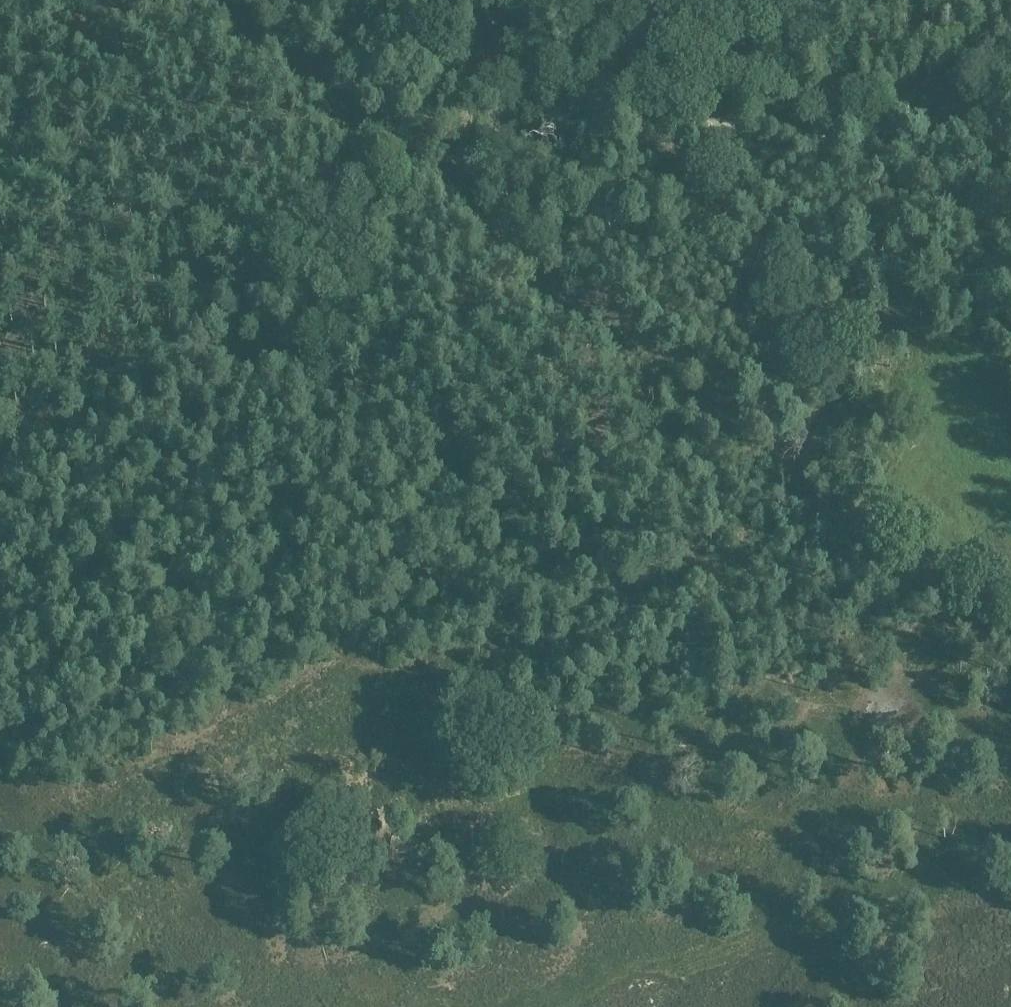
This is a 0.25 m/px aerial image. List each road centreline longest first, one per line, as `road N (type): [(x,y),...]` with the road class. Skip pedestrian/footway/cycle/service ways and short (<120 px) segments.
road 1 (track): [(479,0),(508,68),(534,95),(824,123),(1010,103)]

